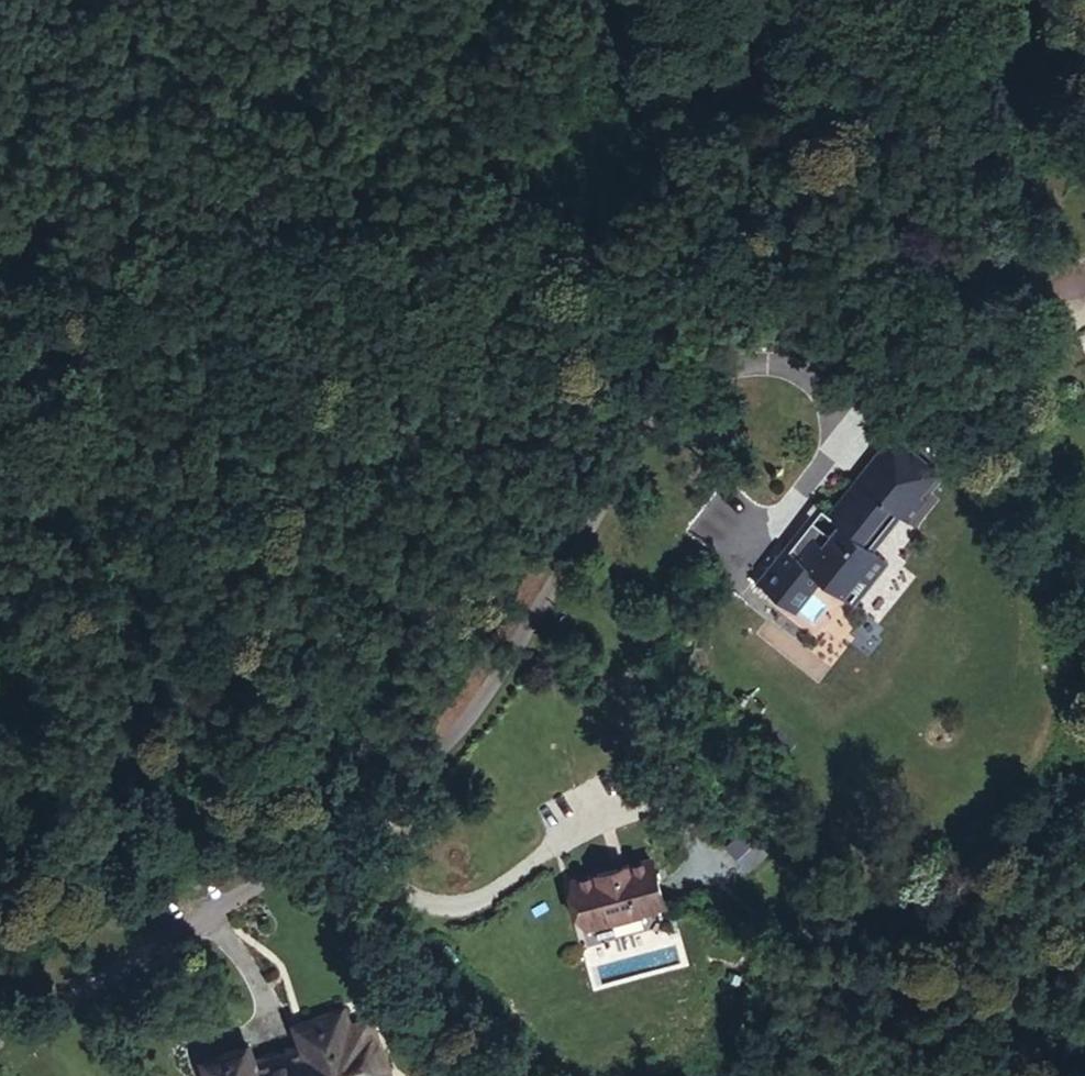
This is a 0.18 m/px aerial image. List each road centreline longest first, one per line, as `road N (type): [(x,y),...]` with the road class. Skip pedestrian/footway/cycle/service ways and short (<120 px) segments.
road 1 (residential): [(0,1017),(148,949),(283,863),(427,755),(506,651),(684,369),(749,328)]

